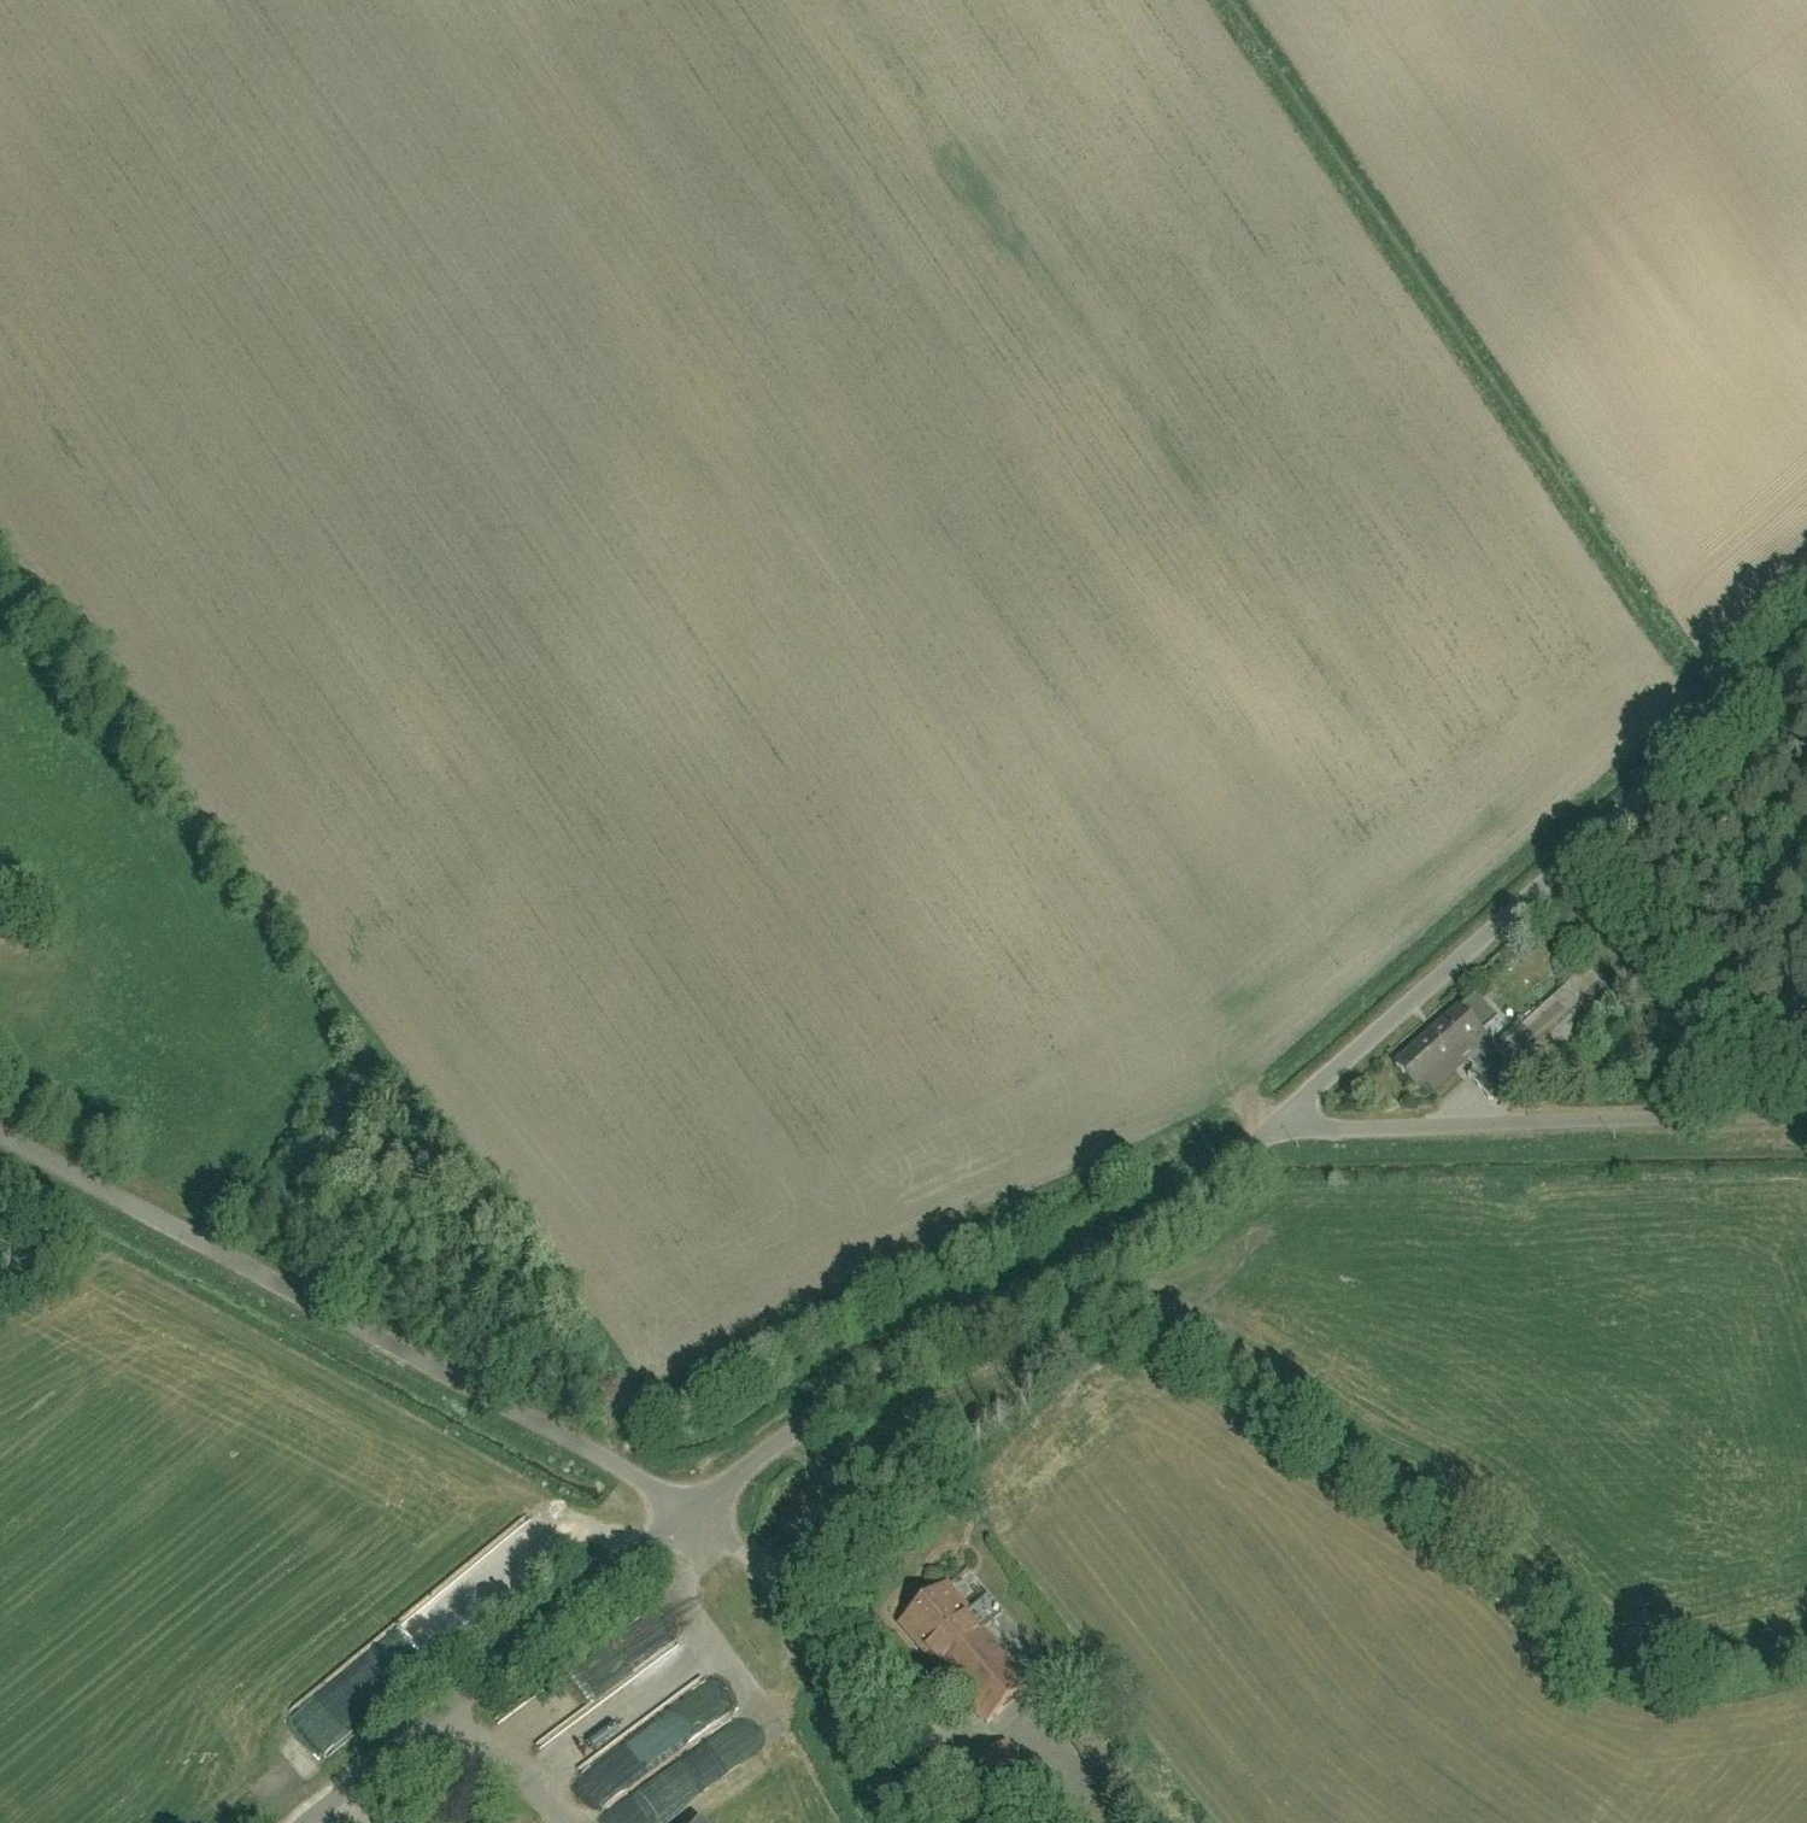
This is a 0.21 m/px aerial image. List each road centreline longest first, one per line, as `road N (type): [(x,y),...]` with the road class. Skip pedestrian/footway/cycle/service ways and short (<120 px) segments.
road 1 (residential): [(697,1506),(0,1131)]
road 2 (residential): [(697,1506),(796,1428),(1179,1206),(1282,1126)]
road 3 (residential): [(1282,1126),(1806,664)]
road 4 (residential): [(1806,1122),(1363,1132),(1282,1126)]
road 5 (residential): [(307,1822),(697,1506)]

